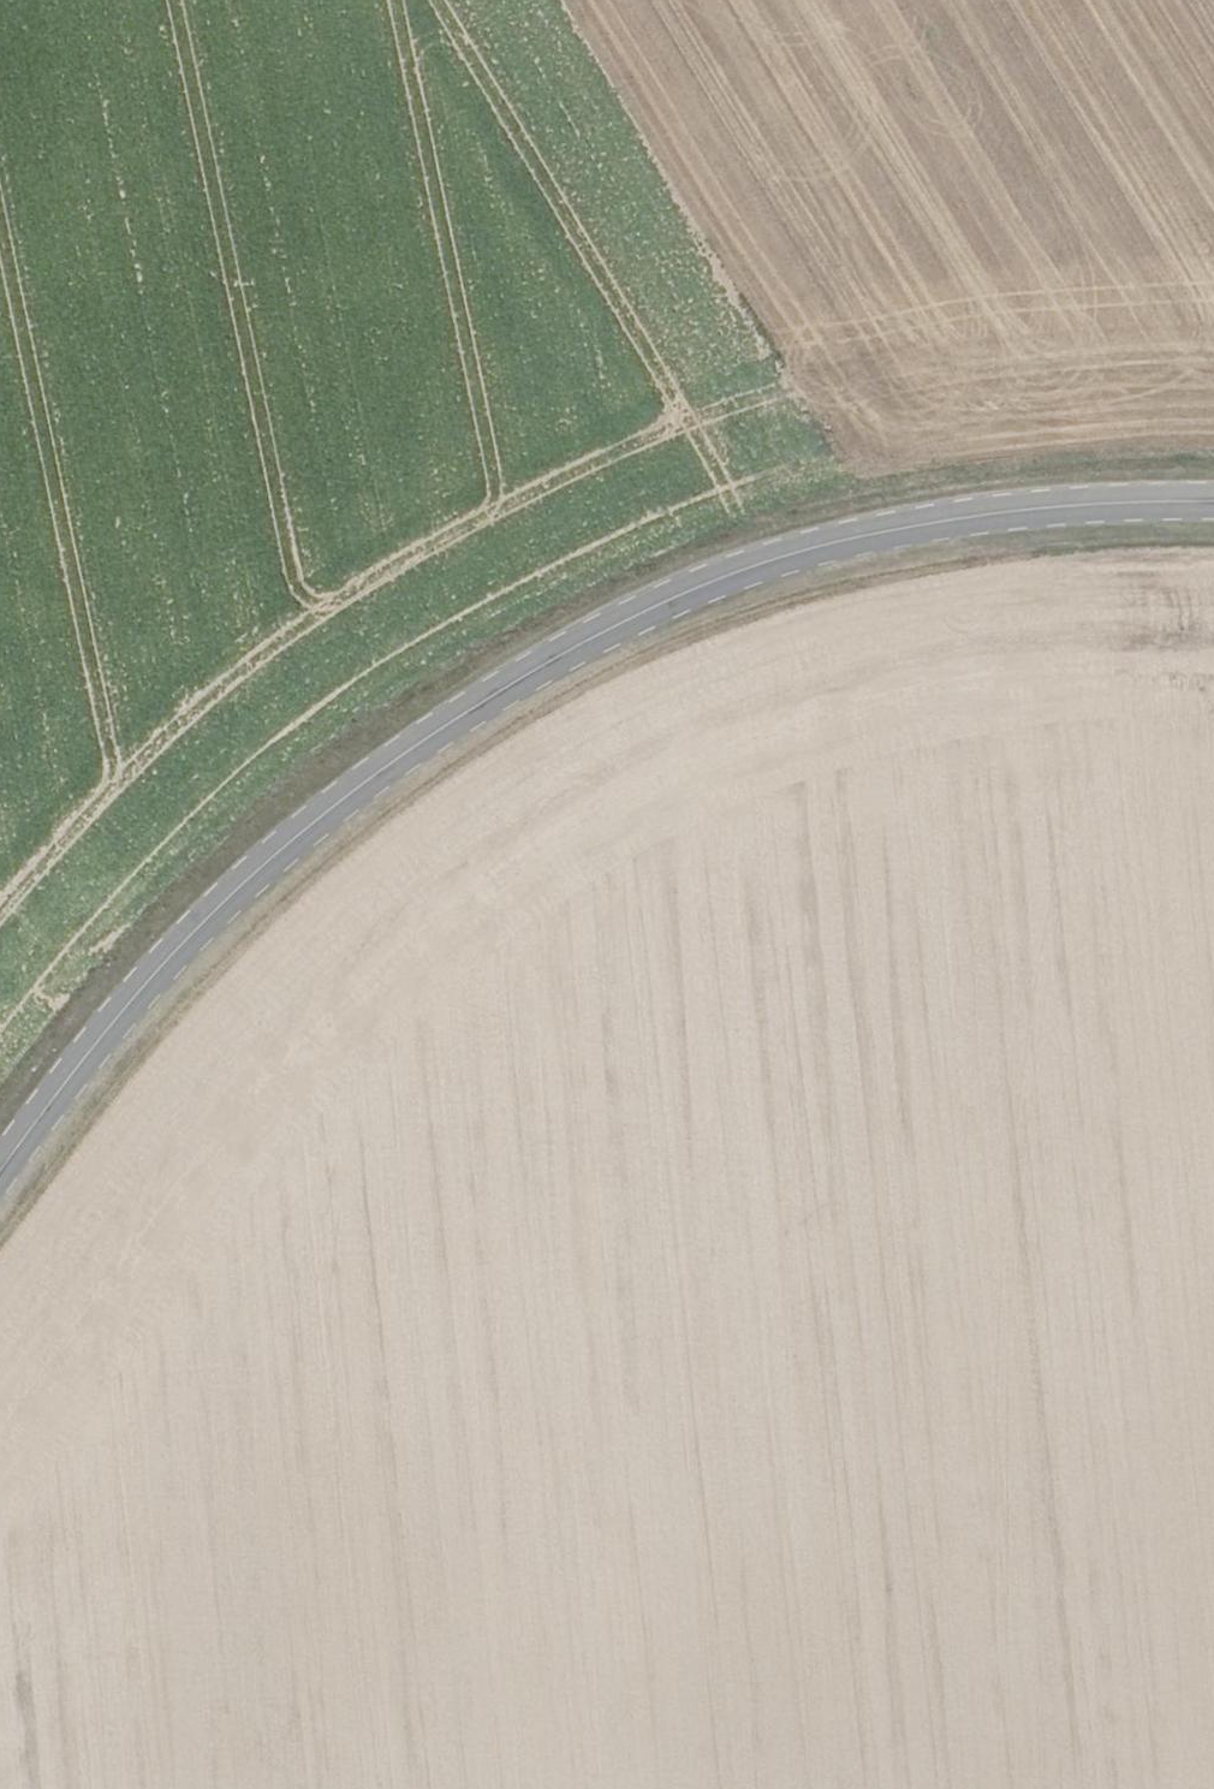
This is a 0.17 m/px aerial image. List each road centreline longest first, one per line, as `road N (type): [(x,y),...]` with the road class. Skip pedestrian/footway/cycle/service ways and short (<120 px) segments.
road 1 (secondary): [(1213,501),(1024,511),(833,543),(682,594),(534,671),(401,756),(220,907),(122,1012),(0,1172)]

